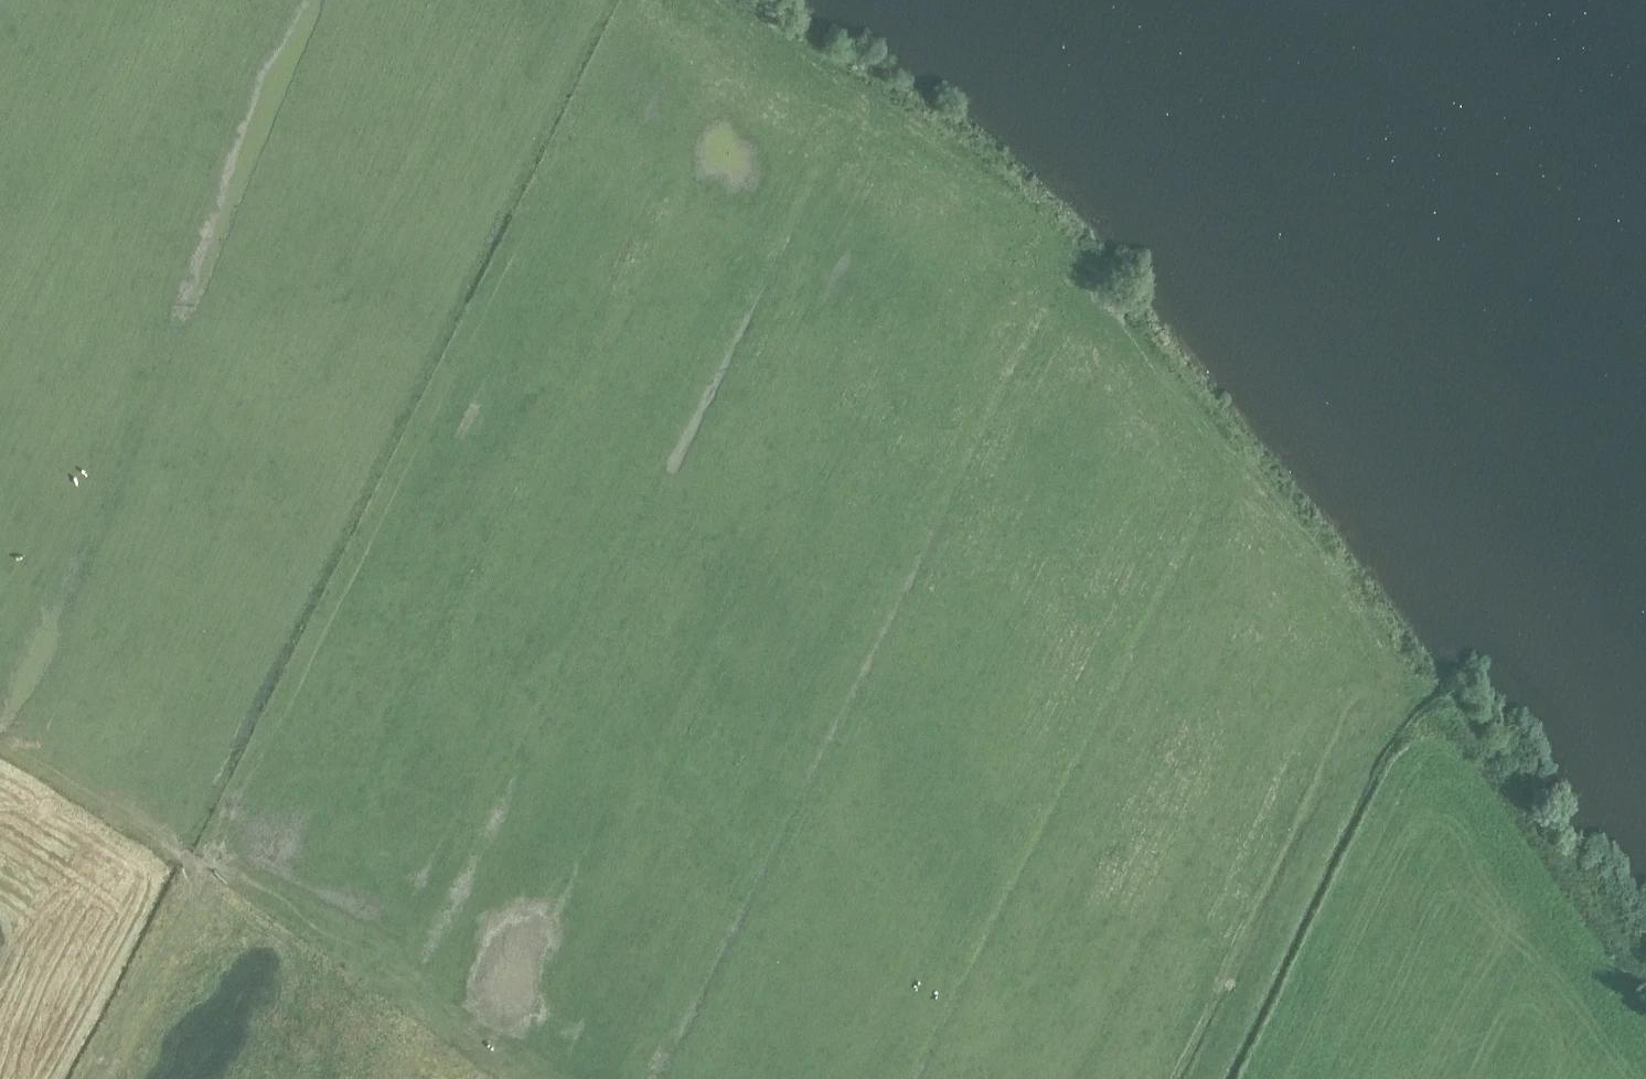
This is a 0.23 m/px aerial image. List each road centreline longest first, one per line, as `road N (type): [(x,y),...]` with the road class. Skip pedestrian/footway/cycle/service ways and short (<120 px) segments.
road 1 (track): [(201,872),(90,1078)]

